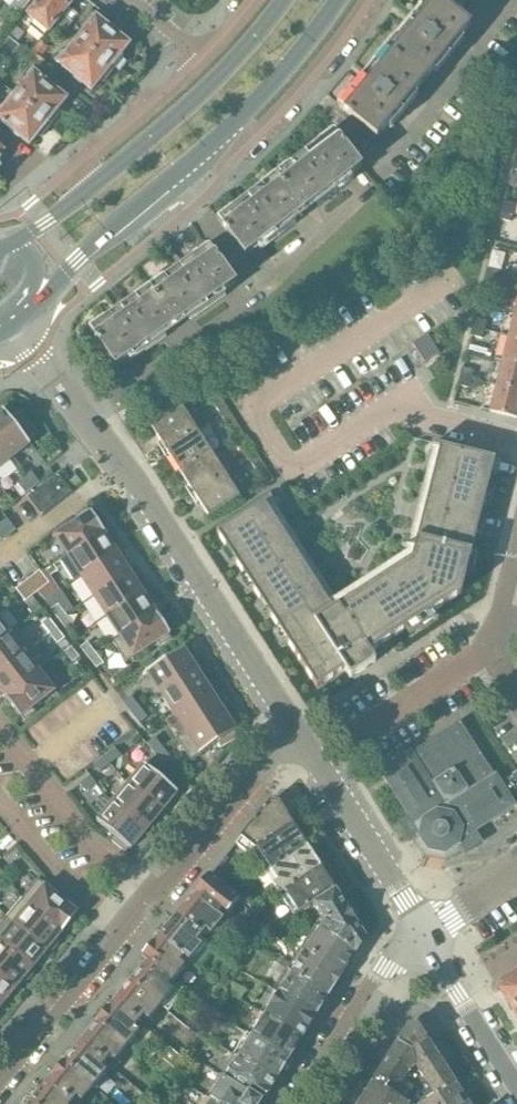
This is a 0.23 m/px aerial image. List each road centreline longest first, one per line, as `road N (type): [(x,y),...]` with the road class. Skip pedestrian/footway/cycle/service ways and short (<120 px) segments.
road 1 (residential): [(301,736),(16,323)]
road 2 (secondary): [(283,0),(216,81),(83,192)]
road 3 (residential): [(188,165),(239,152),(328,56),(366,0)]
road 4 (residential): [(427,933),(301,736)]
road 5 (secondary): [(188,165),(285,70),(339,0)]
road 6 (residential): [(150,891),(86,840),(0,732)]
road 7 (residential): [(301,736),(259,763),(150,891)]
road 8 (residential): [(297,1103),(378,976),(427,933)]
road 9 (secondary): [(30,312),(188,165)]
road 10 (residential): [(127,928),(0,1082)]
road 11 (residential): [(202,58),(86,160),(83,192)]
road 12 (residential): [(0,797),(55,865),(127,928)]
road 13 (residential): [(516,1087),(427,933)]
road 14 (residential): [(516,690),(494,652),(516,559)]

